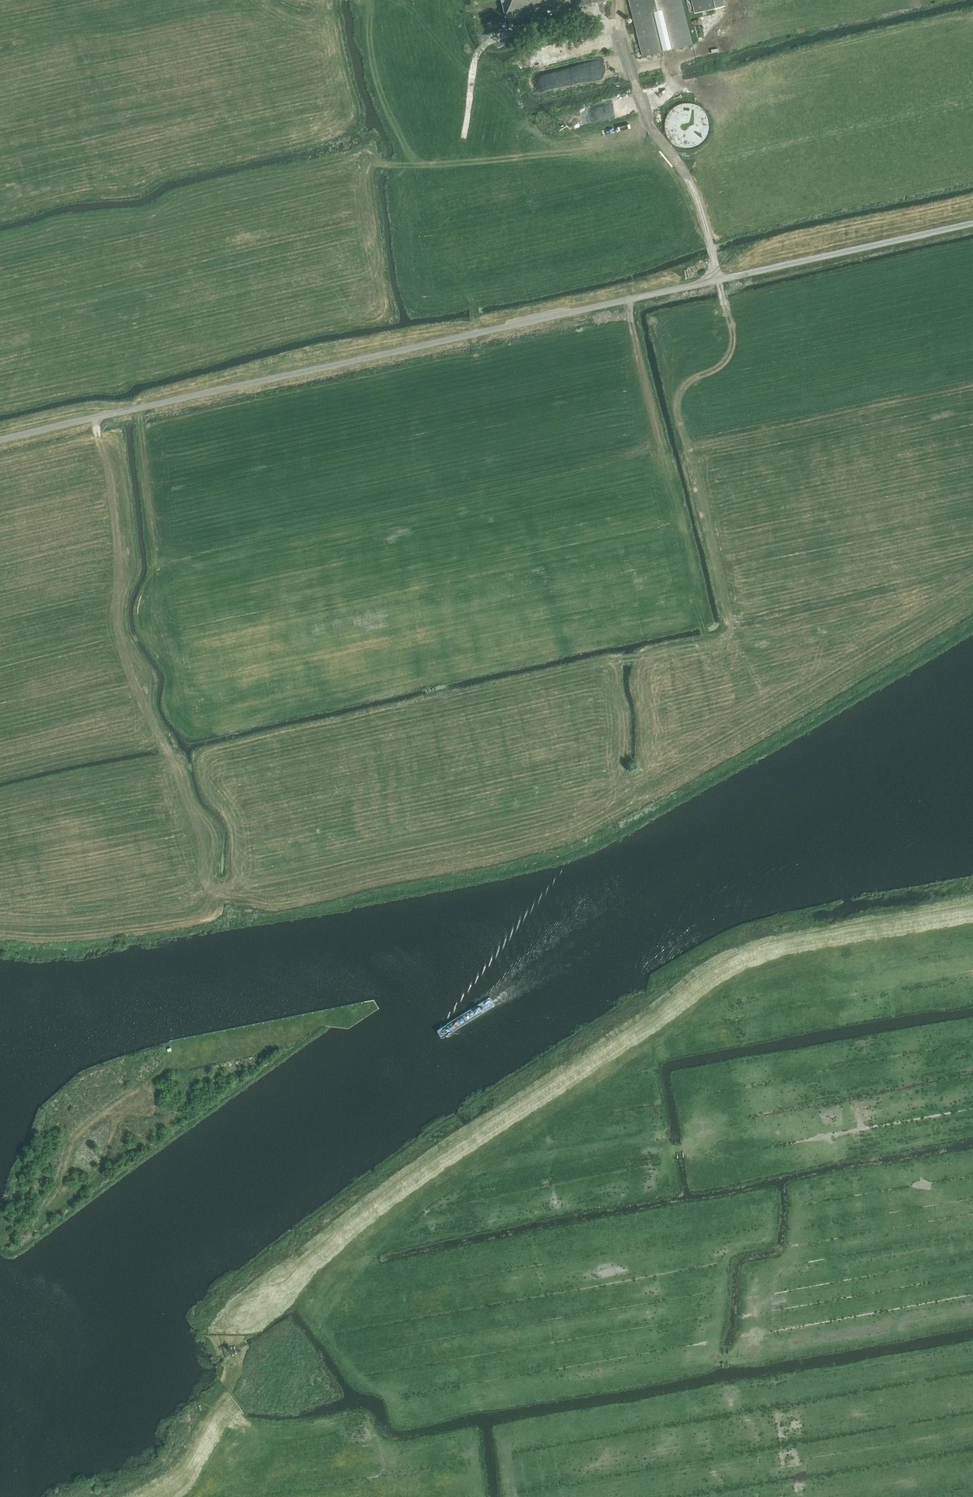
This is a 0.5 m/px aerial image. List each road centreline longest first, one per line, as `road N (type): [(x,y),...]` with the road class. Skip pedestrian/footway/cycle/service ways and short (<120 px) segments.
road 1 (track): [(620,0),(621,37),(640,98),(702,208),(719,280)]

